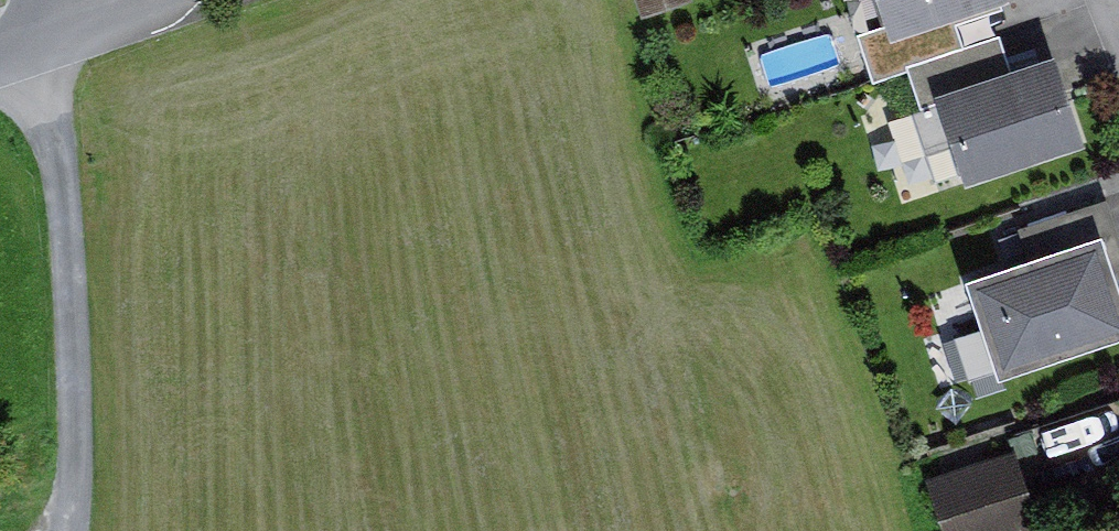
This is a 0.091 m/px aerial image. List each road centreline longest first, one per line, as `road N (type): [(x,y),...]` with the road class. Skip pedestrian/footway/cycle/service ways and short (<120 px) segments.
road 1 (unclassified): [(84,530),(57,39)]

